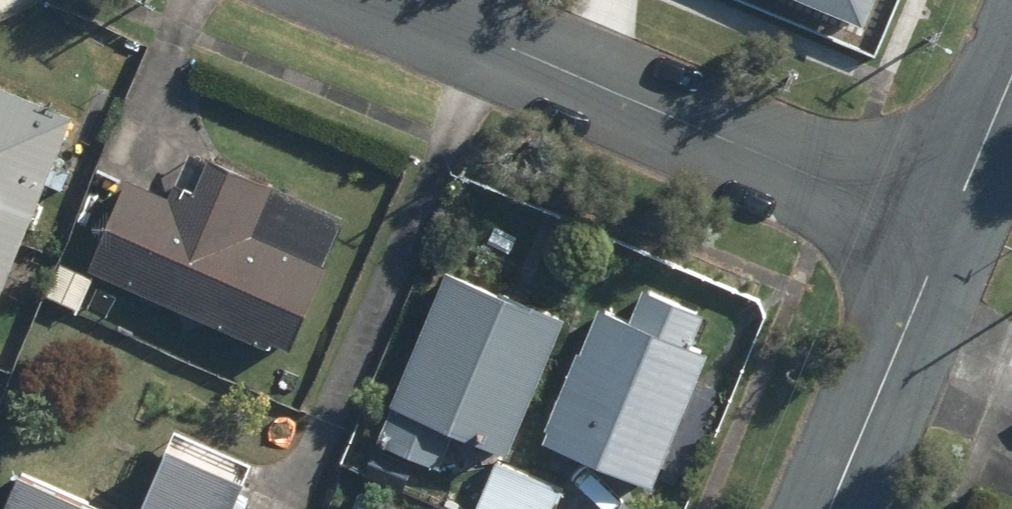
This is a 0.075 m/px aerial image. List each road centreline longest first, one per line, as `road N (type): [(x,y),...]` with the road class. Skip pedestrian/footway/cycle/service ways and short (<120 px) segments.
road 1 (residential): [(949,241),(383,0)]
road 2 (residential): [(949,241),(835,508)]
road 3 (residential): [(1011,90),(949,241)]

